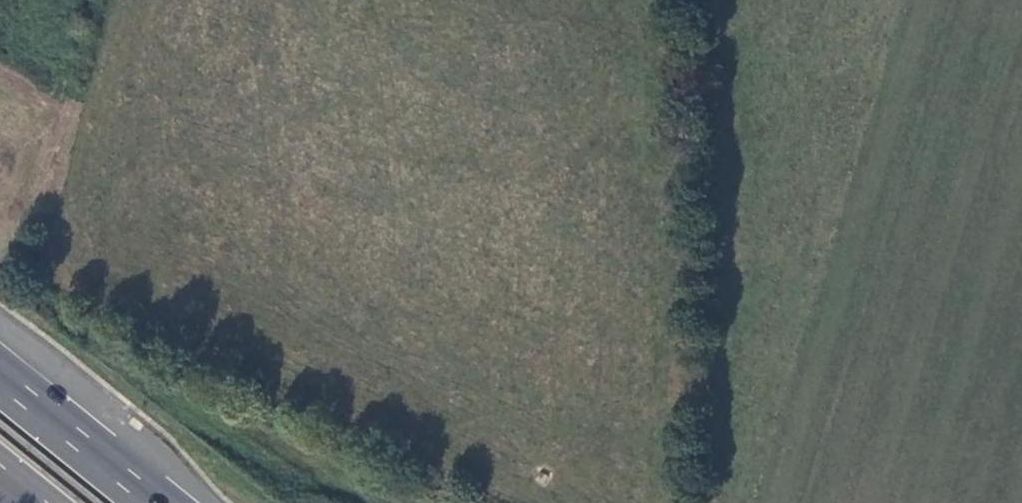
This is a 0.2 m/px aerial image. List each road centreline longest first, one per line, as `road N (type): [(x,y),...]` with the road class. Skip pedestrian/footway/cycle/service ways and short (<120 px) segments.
road 1 (trunk): [(150,502),(0,383)]

